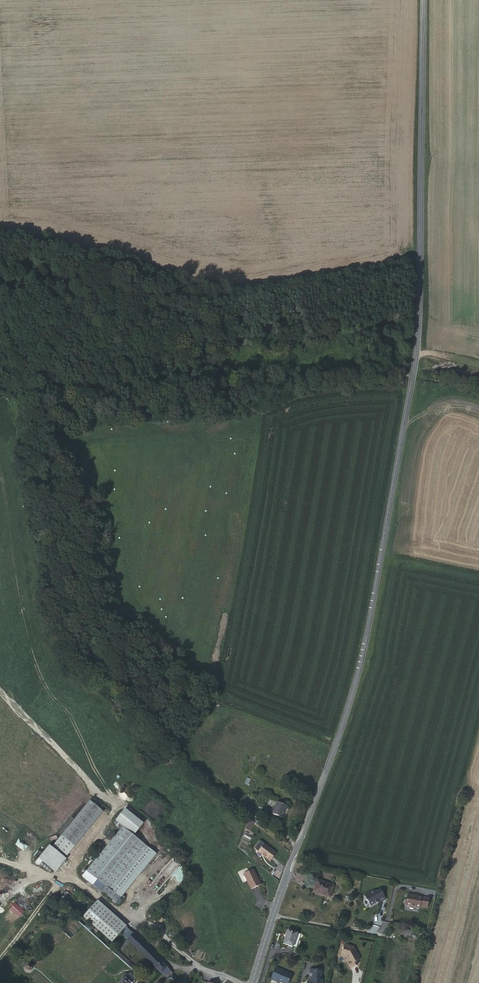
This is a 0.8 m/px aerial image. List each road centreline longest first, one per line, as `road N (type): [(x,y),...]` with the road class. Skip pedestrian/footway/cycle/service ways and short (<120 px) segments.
road 1 (tertiary): [(251,982),(353,686),(412,377),(423,0)]
road 2 (track): [(0,380),(158,389),(328,368),(478,392)]

